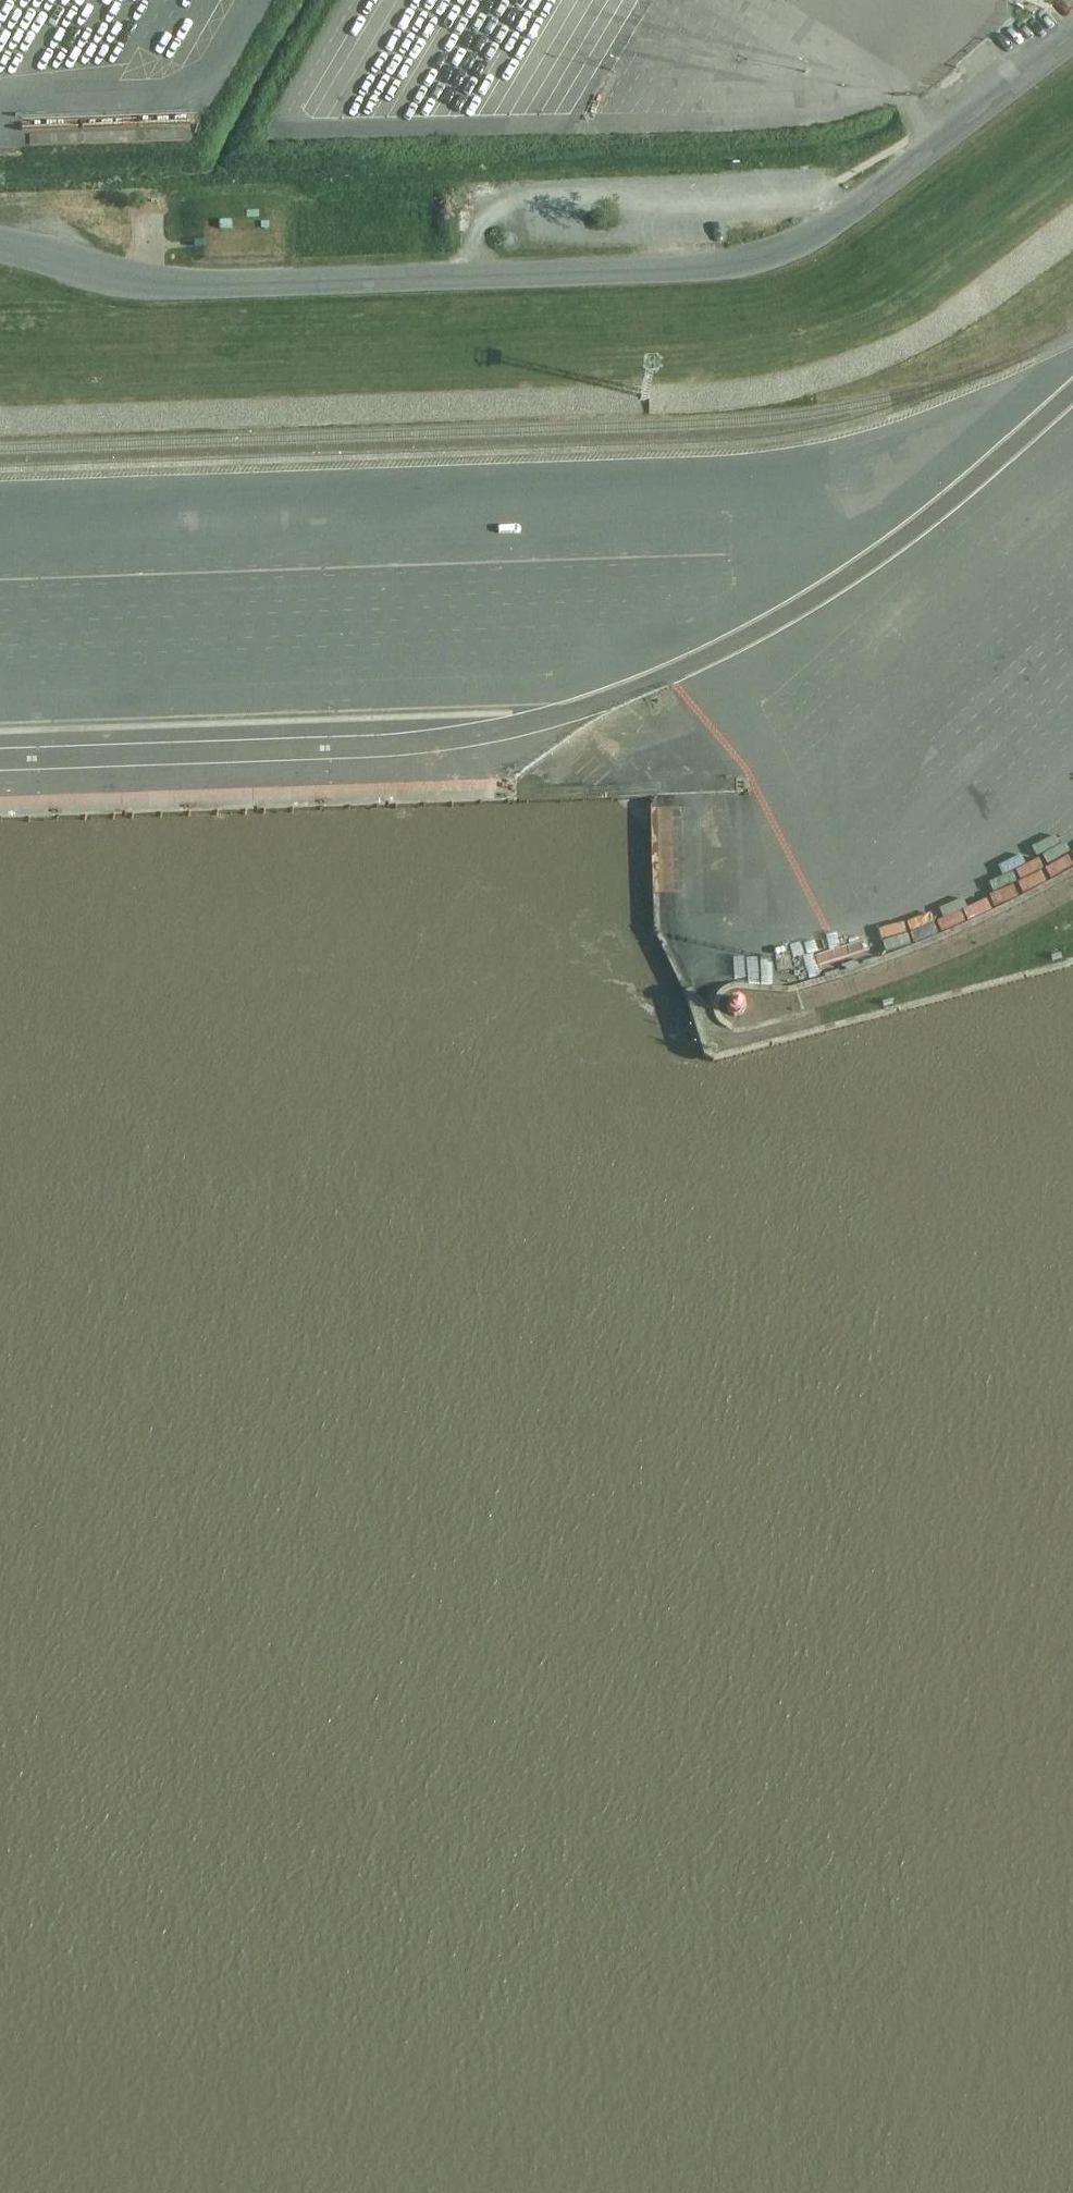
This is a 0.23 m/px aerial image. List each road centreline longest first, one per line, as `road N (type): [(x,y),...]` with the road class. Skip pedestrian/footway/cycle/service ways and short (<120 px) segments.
road 1 (unclassified): [(0,243),(178,284),(761,262),(834,227),(1072,44)]

